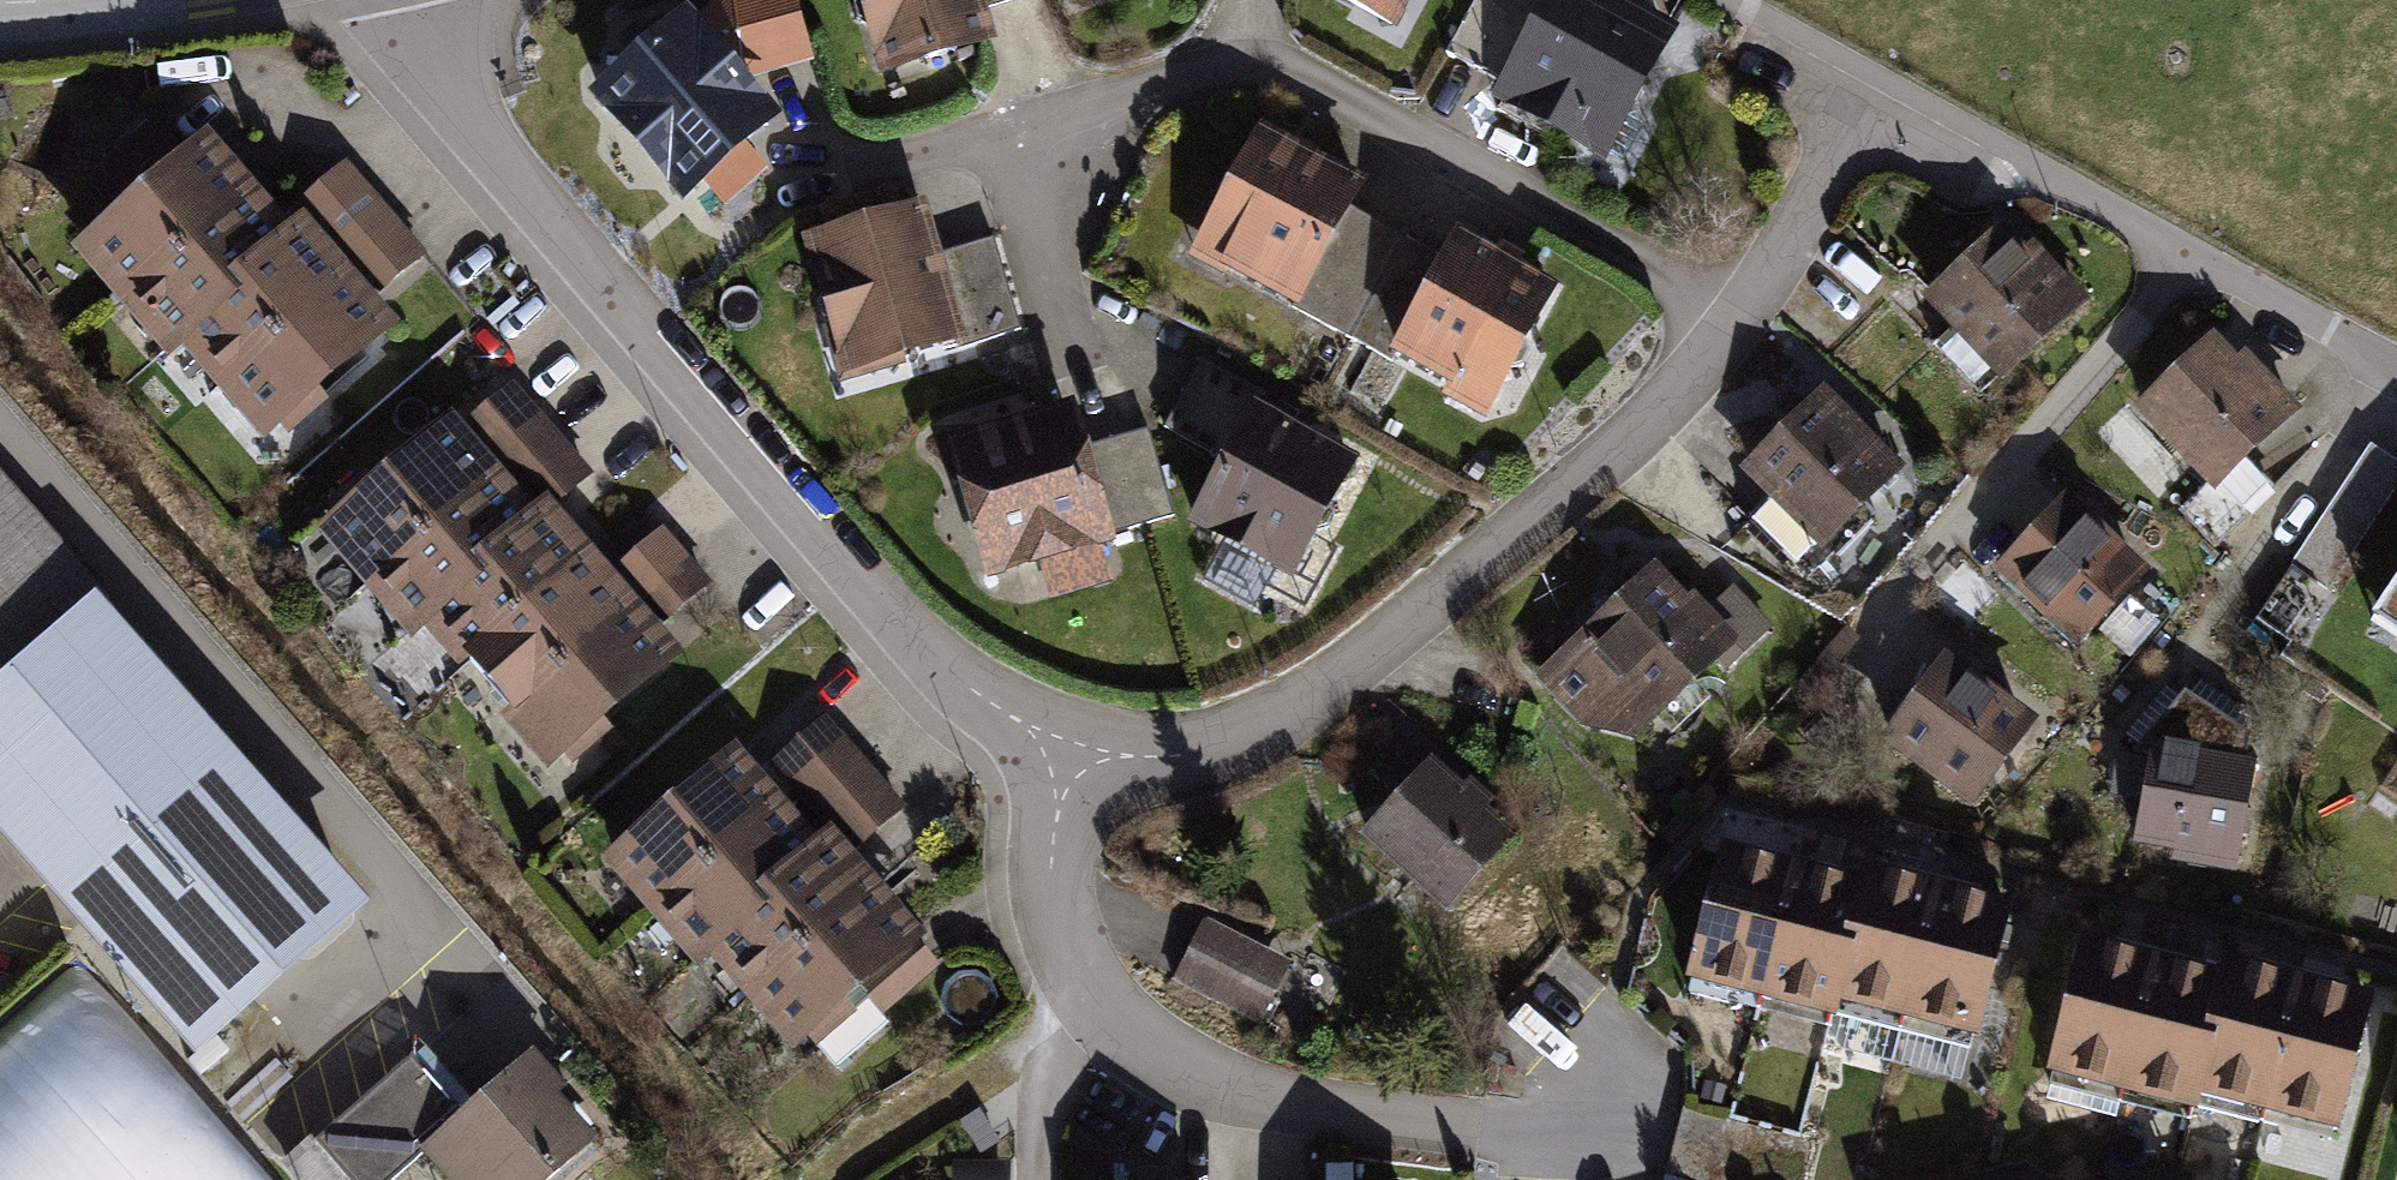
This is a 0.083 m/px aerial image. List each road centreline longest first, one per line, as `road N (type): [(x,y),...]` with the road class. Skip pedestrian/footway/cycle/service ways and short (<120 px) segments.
road 1 (residential): [(408,0),(499,158),(967,714),(1061,765),(1141,774),(1303,708),(1512,558),(1736,329),(1875,89)]
road 2 (residential): [(2396,368),(1875,89)]
road 3 (track): [(1069,964),(894,1112),(833,1179)]

